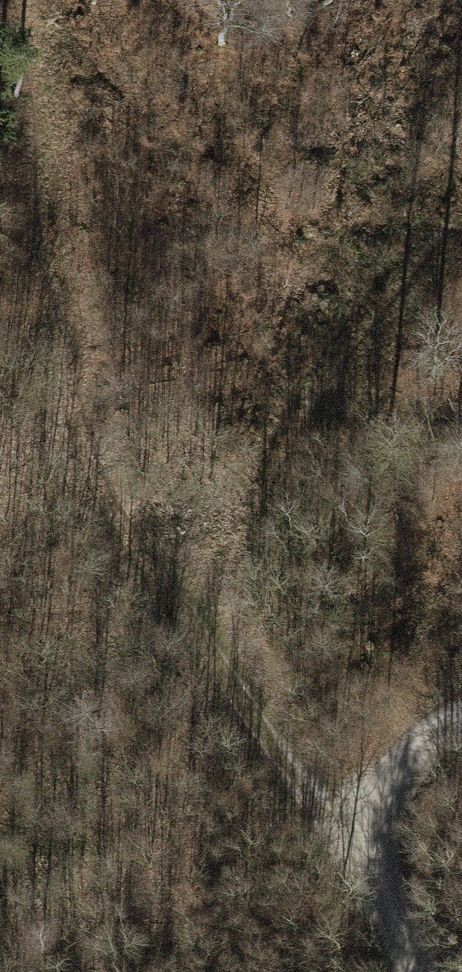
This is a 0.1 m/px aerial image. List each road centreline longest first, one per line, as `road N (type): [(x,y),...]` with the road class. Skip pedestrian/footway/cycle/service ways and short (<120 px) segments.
road 1 (track): [(378,903),(107,534),(0,57)]
road 2 (track): [(155,590),(412,244),(461,195)]
road 3 (track): [(461,718),(380,785),(369,829),(378,903),(409,971)]

